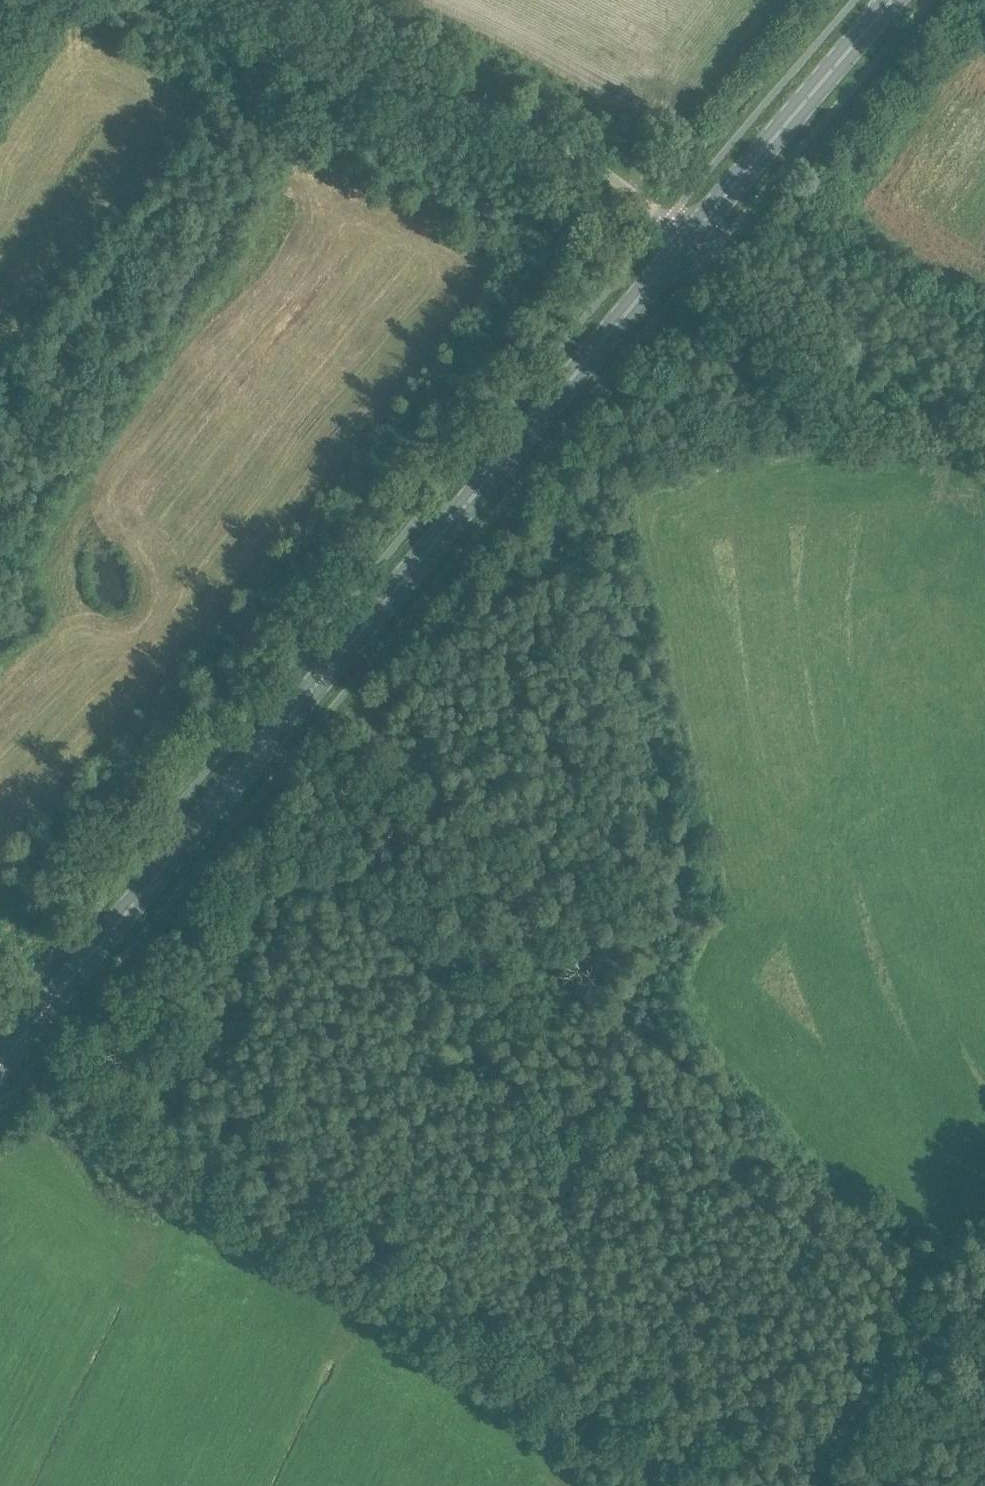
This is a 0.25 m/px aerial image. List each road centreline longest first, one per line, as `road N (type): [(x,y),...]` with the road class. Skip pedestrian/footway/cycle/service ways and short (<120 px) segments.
road 1 (primary): [(0,1074),(699,250)]
road 2 (unclassified): [(699,250),(553,140),(232,0)]
road 3 (unclassified): [(699,250),(831,383),(921,426),(984,436)]
road 4 (primary): [(699,250),(907,0)]

